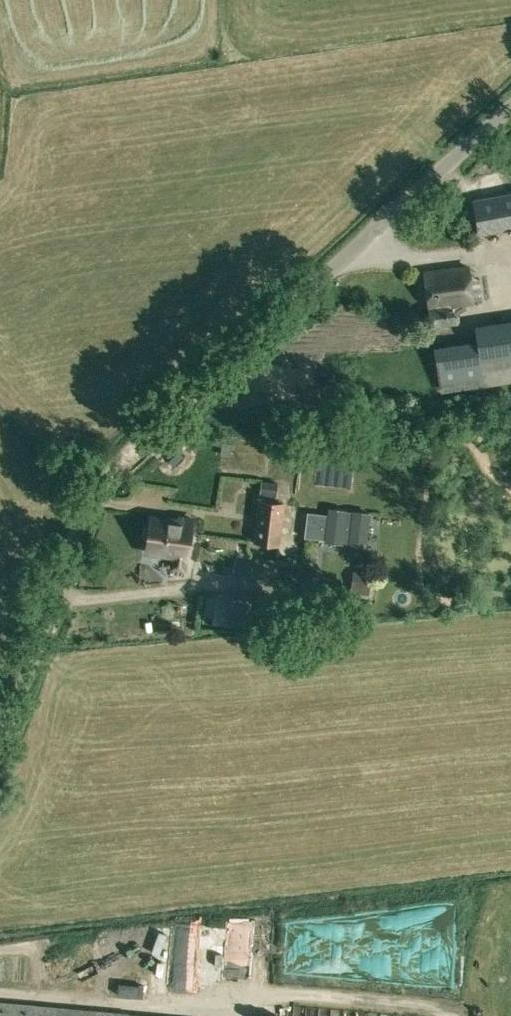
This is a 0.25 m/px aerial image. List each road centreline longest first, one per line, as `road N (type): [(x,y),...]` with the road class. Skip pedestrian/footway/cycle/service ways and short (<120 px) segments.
road 1 (unclassified): [(0,741),(74,539),(105,481),(510,107)]

